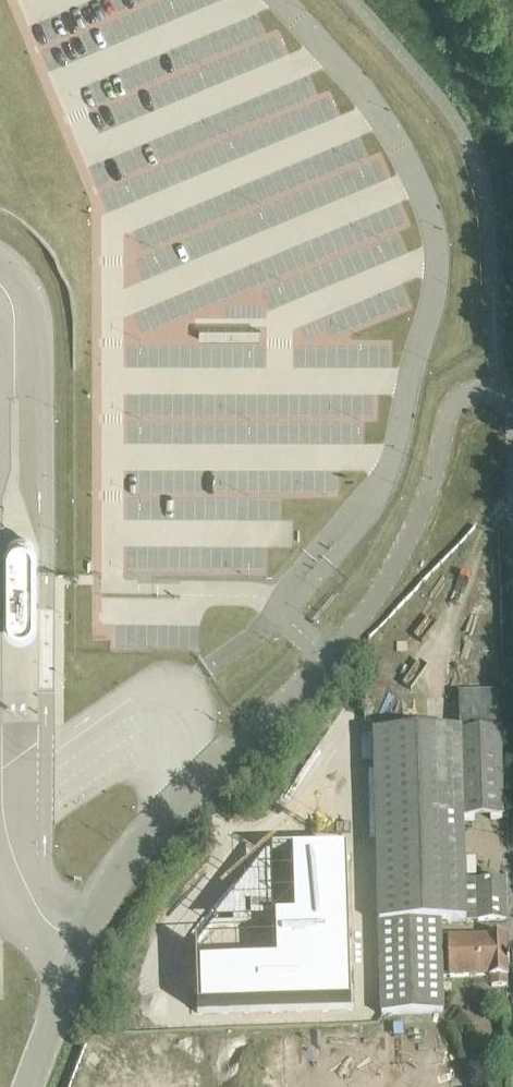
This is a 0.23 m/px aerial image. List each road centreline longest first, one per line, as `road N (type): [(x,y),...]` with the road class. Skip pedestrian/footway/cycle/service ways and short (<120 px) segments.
road 1 (unclassified): [(26,1086),(81,946),(143,843),(381,592),(422,507),(460,397),(498,390),(512,402)]

